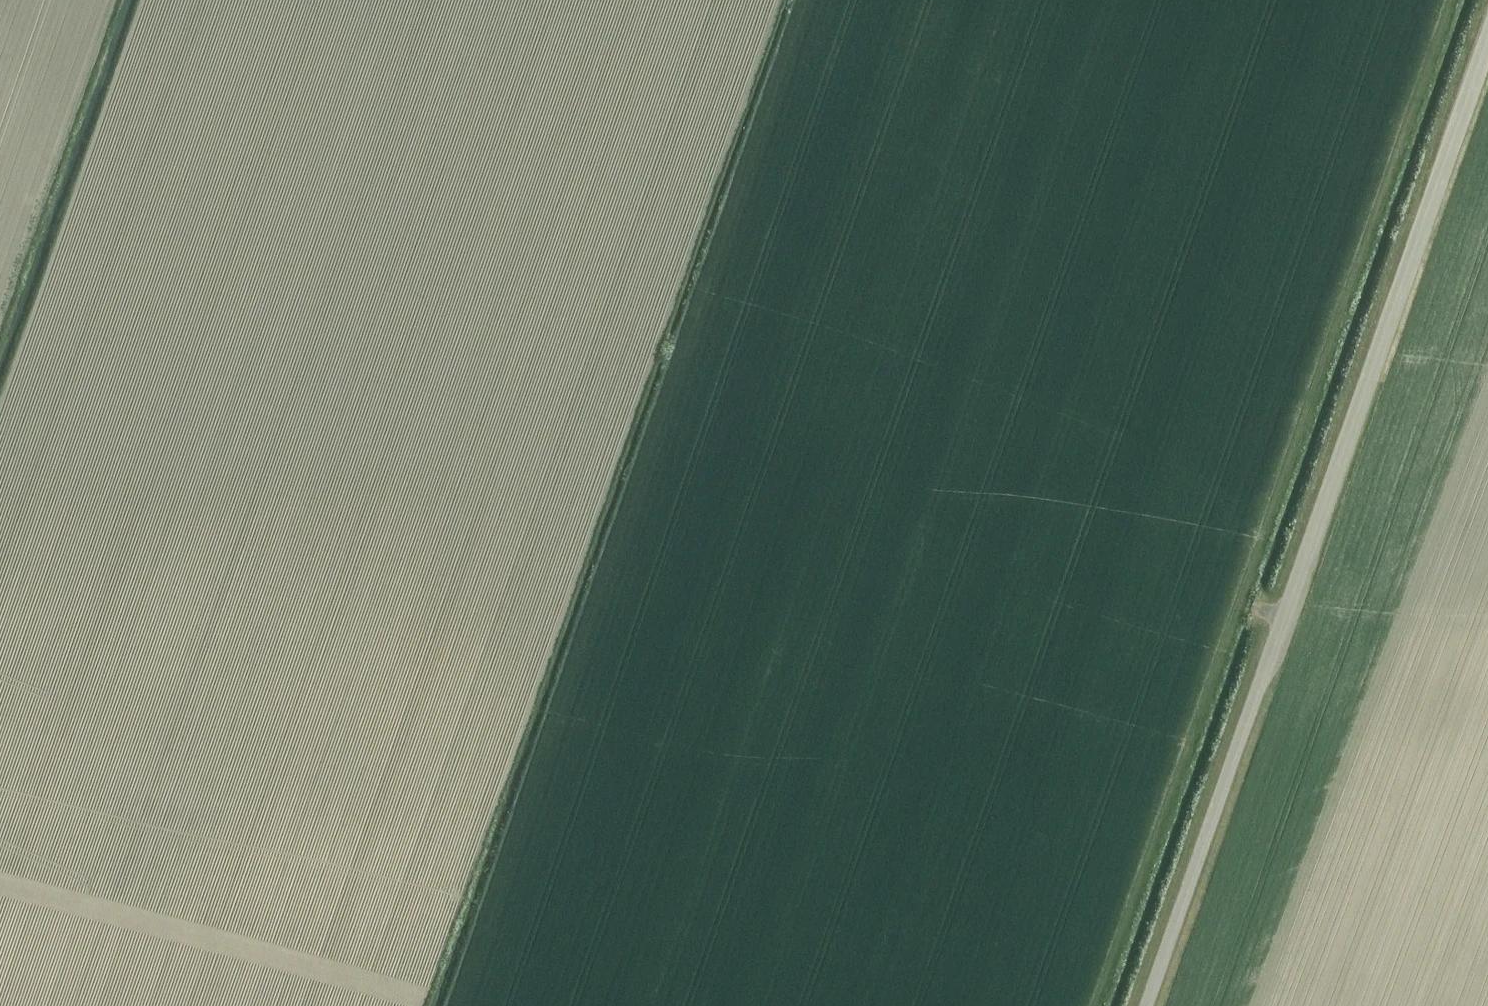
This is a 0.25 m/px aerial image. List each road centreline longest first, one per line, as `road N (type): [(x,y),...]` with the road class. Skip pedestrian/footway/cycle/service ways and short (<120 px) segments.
road 1 (unclassified): [(1145,1005),(1487,32)]

